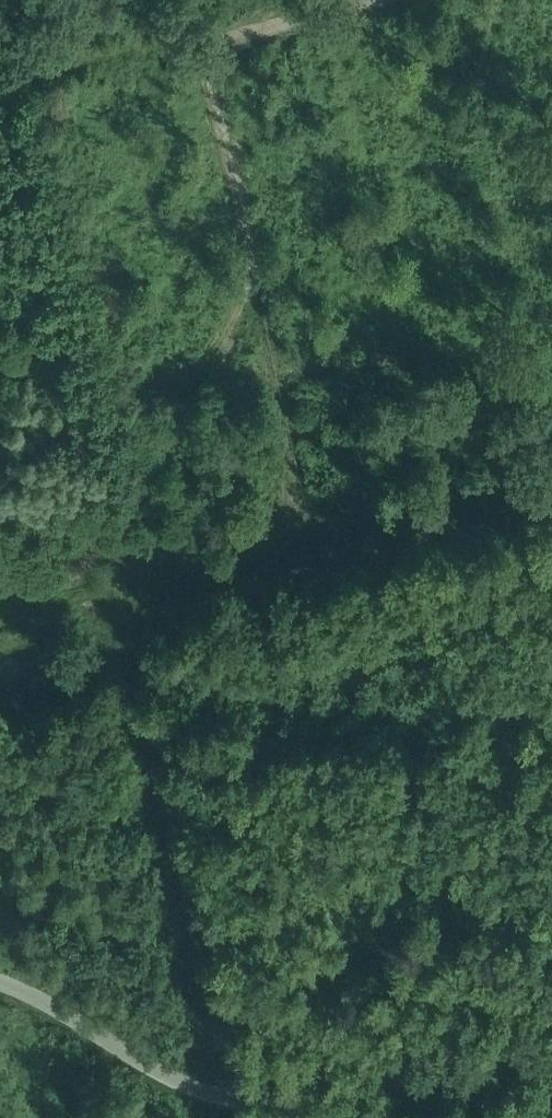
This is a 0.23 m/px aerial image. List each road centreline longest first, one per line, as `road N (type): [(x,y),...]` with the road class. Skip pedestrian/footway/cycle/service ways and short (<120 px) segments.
road 1 (track): [(194,37),(249,275),(238,312),(134,496),(119,572),(234,1047),(233,1100)]
road 2 (unclassified): [(0,981),(182,1083),(233,1100),(299,1101),(551,1036)]
road 3 (track): [(347,0),(85,63)]

